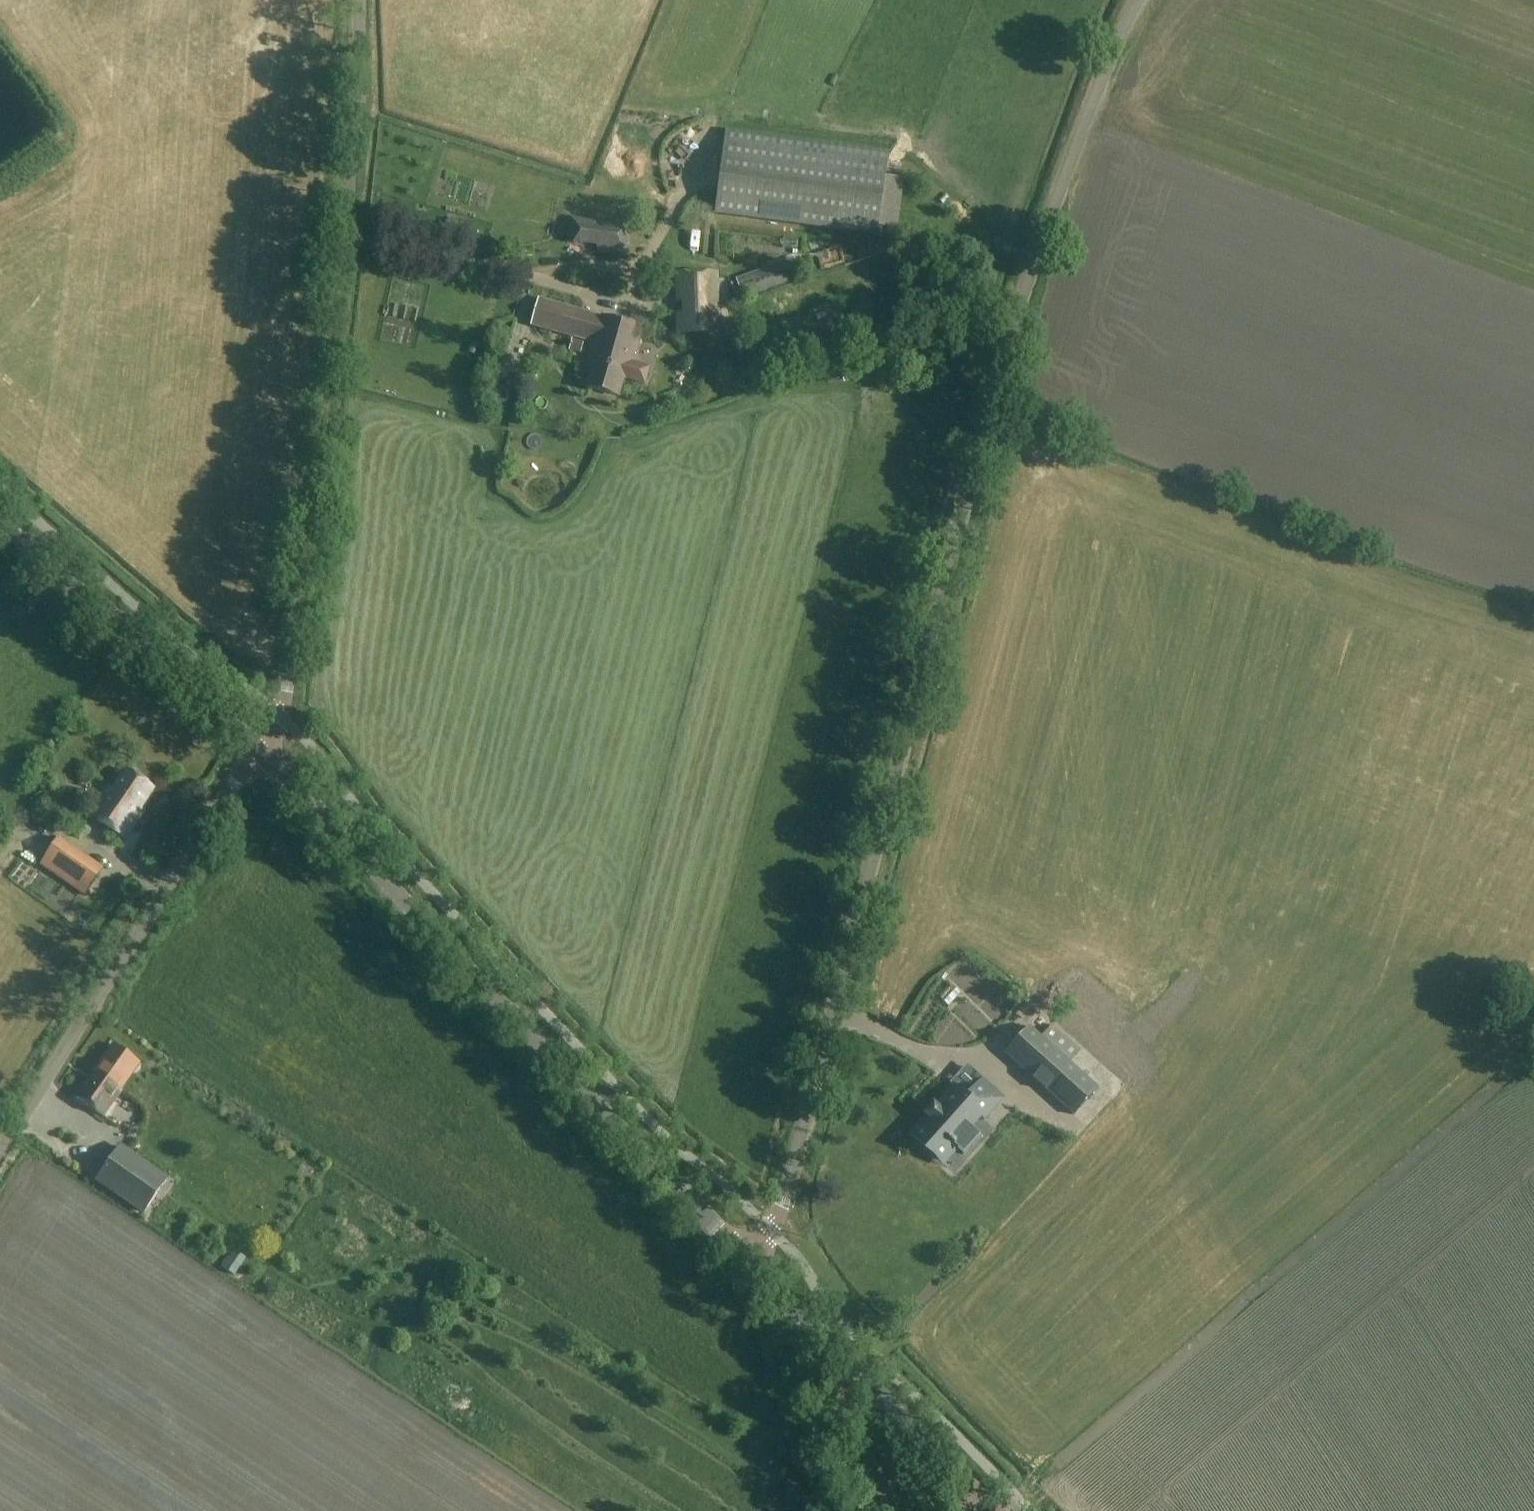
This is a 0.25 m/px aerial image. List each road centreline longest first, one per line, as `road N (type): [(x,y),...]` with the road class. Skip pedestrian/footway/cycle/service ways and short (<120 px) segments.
road 1 (unclassified): [(747,1257),(780,1211),(1016,313),(1136,0)]
road 2 (unclassified): [(256,750),(283,718),(351,170),(360,0)]
road 3 (tertiary): [(747,1257),(256,750)]
road 4 (unclassified): [(0,1147),(256,750)]
road 5 (tertiary): [(991,1510),(747,1257)]
road 6 (tertiary): [(256,750),(0,521)]

